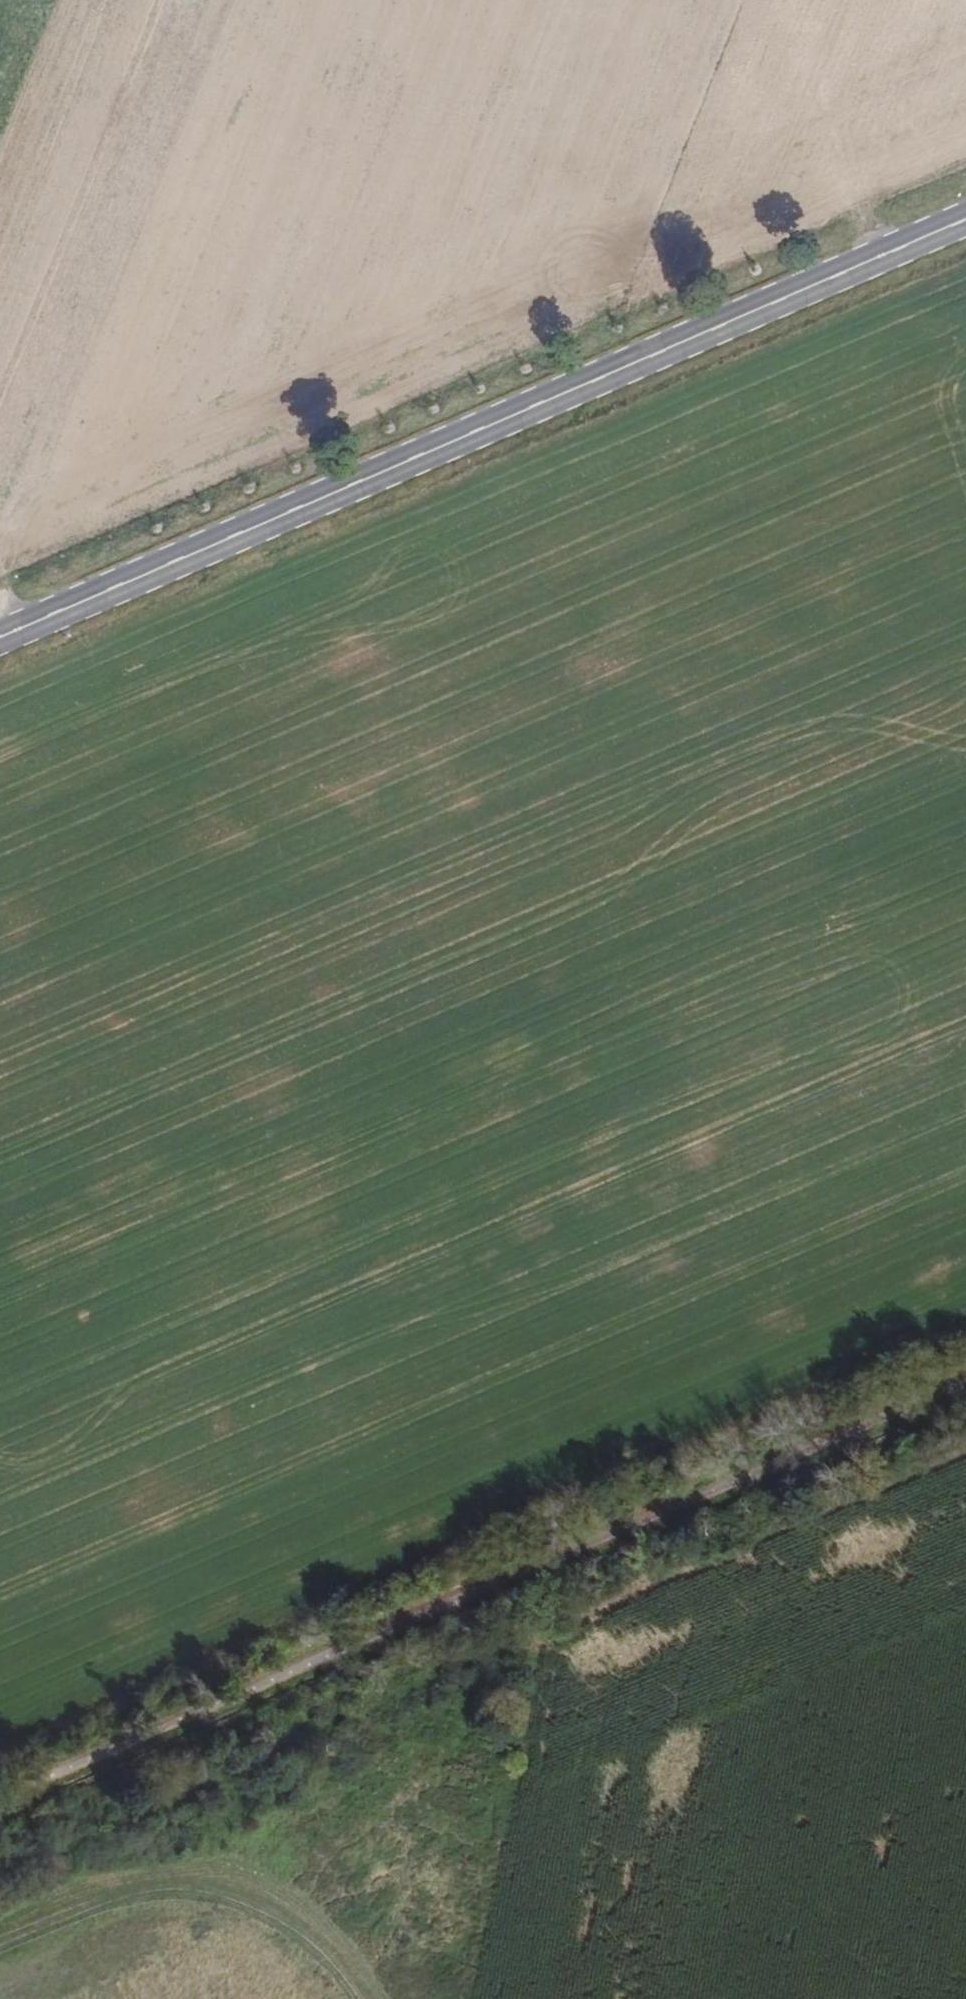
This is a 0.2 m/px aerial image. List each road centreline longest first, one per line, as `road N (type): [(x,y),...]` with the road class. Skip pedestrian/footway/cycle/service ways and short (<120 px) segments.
road 1 (primary): [(0,637),(965,219)]
road 2 (track): [(379,1998),(366,1956),(245,1890),(136,1880)]
road 3 (track): [(136,1880),(0,1944)]

